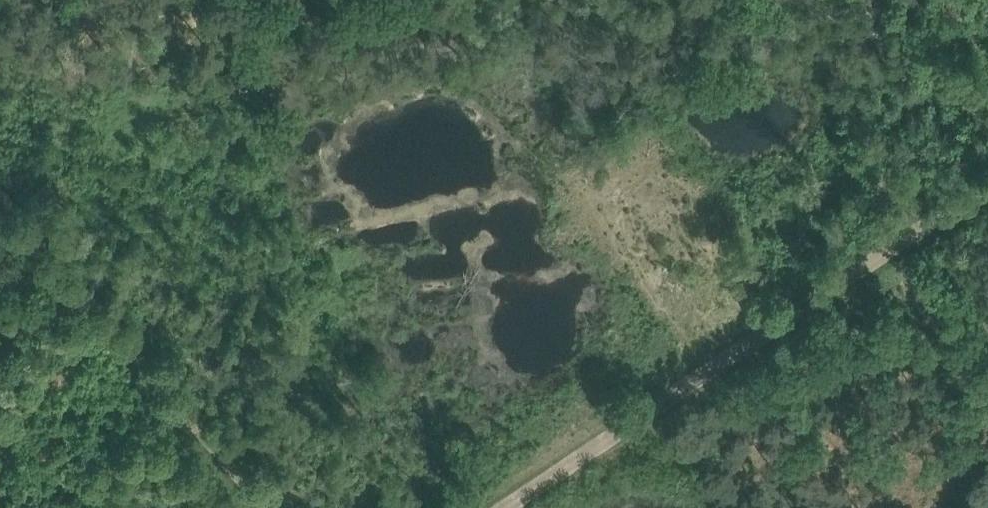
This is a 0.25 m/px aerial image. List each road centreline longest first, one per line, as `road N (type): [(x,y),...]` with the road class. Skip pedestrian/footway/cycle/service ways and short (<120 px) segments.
road 1 (unclassified): [(502,507),(987,181)]

